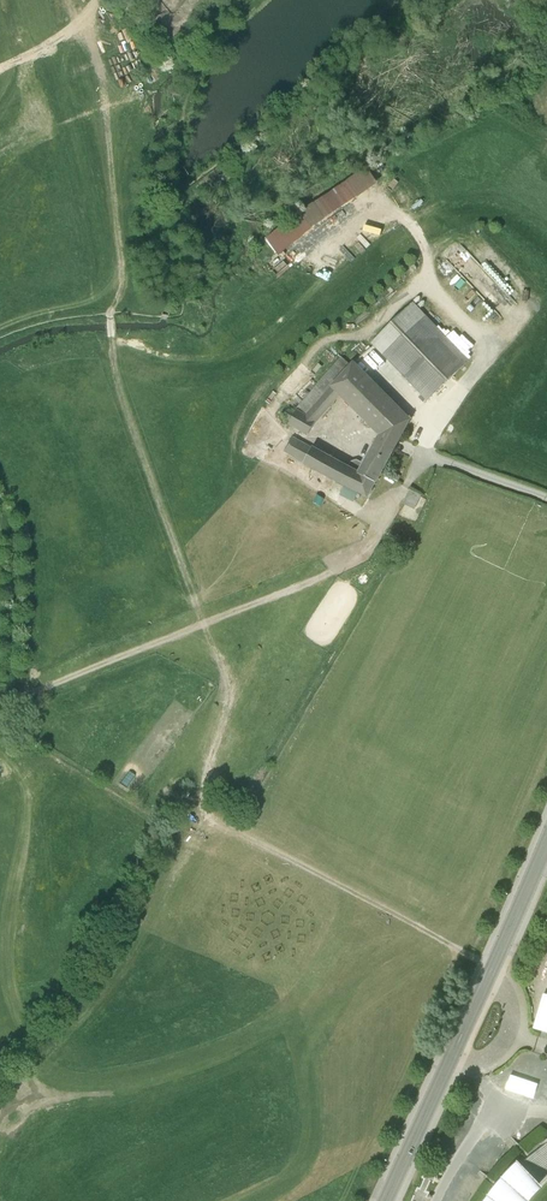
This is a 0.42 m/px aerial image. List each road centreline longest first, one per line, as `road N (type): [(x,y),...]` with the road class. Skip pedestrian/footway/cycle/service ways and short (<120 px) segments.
road 1 (track): [(427,453),(387,531),(352,562),(0,700)]
road 2 (tertiary): [(386,1200),(546,839)]
road 3 (track): [(444,956),(546,724)]
road 4 (track): [(290,259),(331,247),(367,220),(395,215),(426,251),(431,292)]

